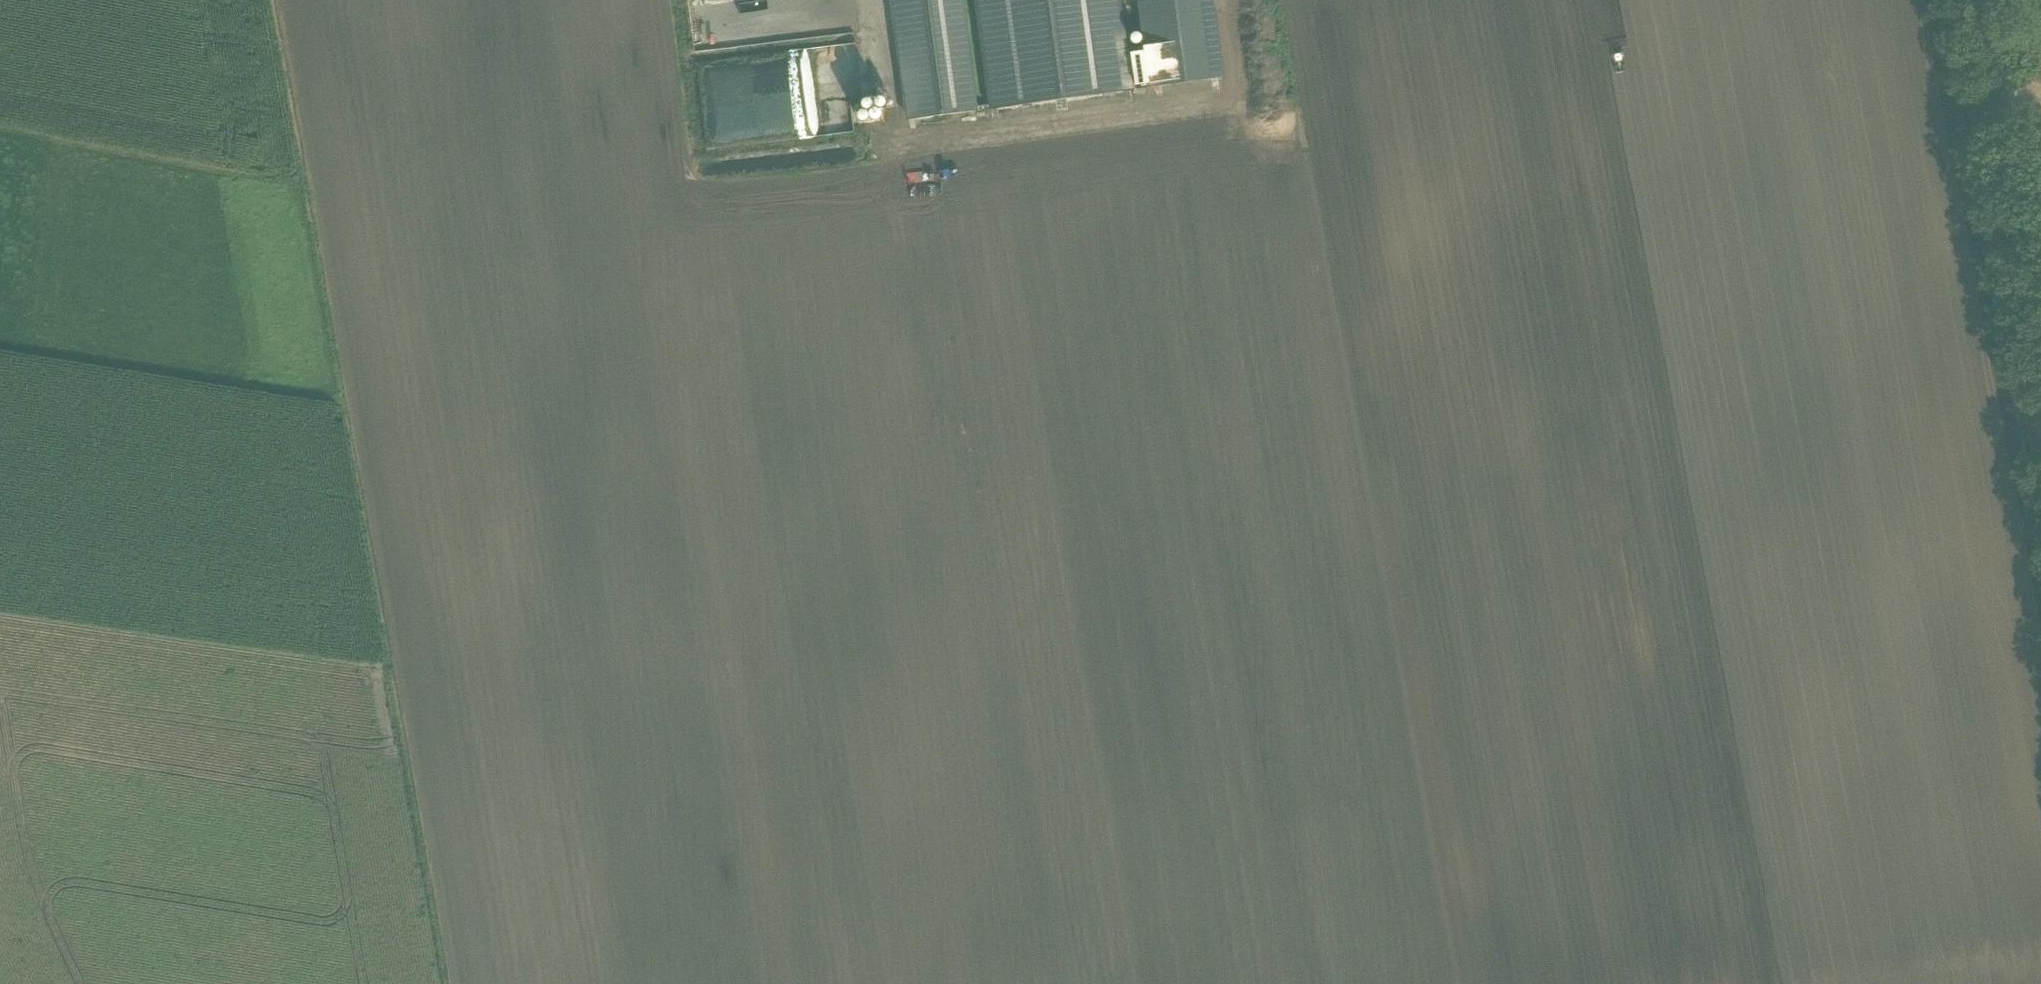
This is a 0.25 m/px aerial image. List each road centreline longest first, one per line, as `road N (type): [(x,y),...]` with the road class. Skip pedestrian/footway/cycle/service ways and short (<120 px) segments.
road 1 (unclassified): [(2040,315),(1982,0)]

